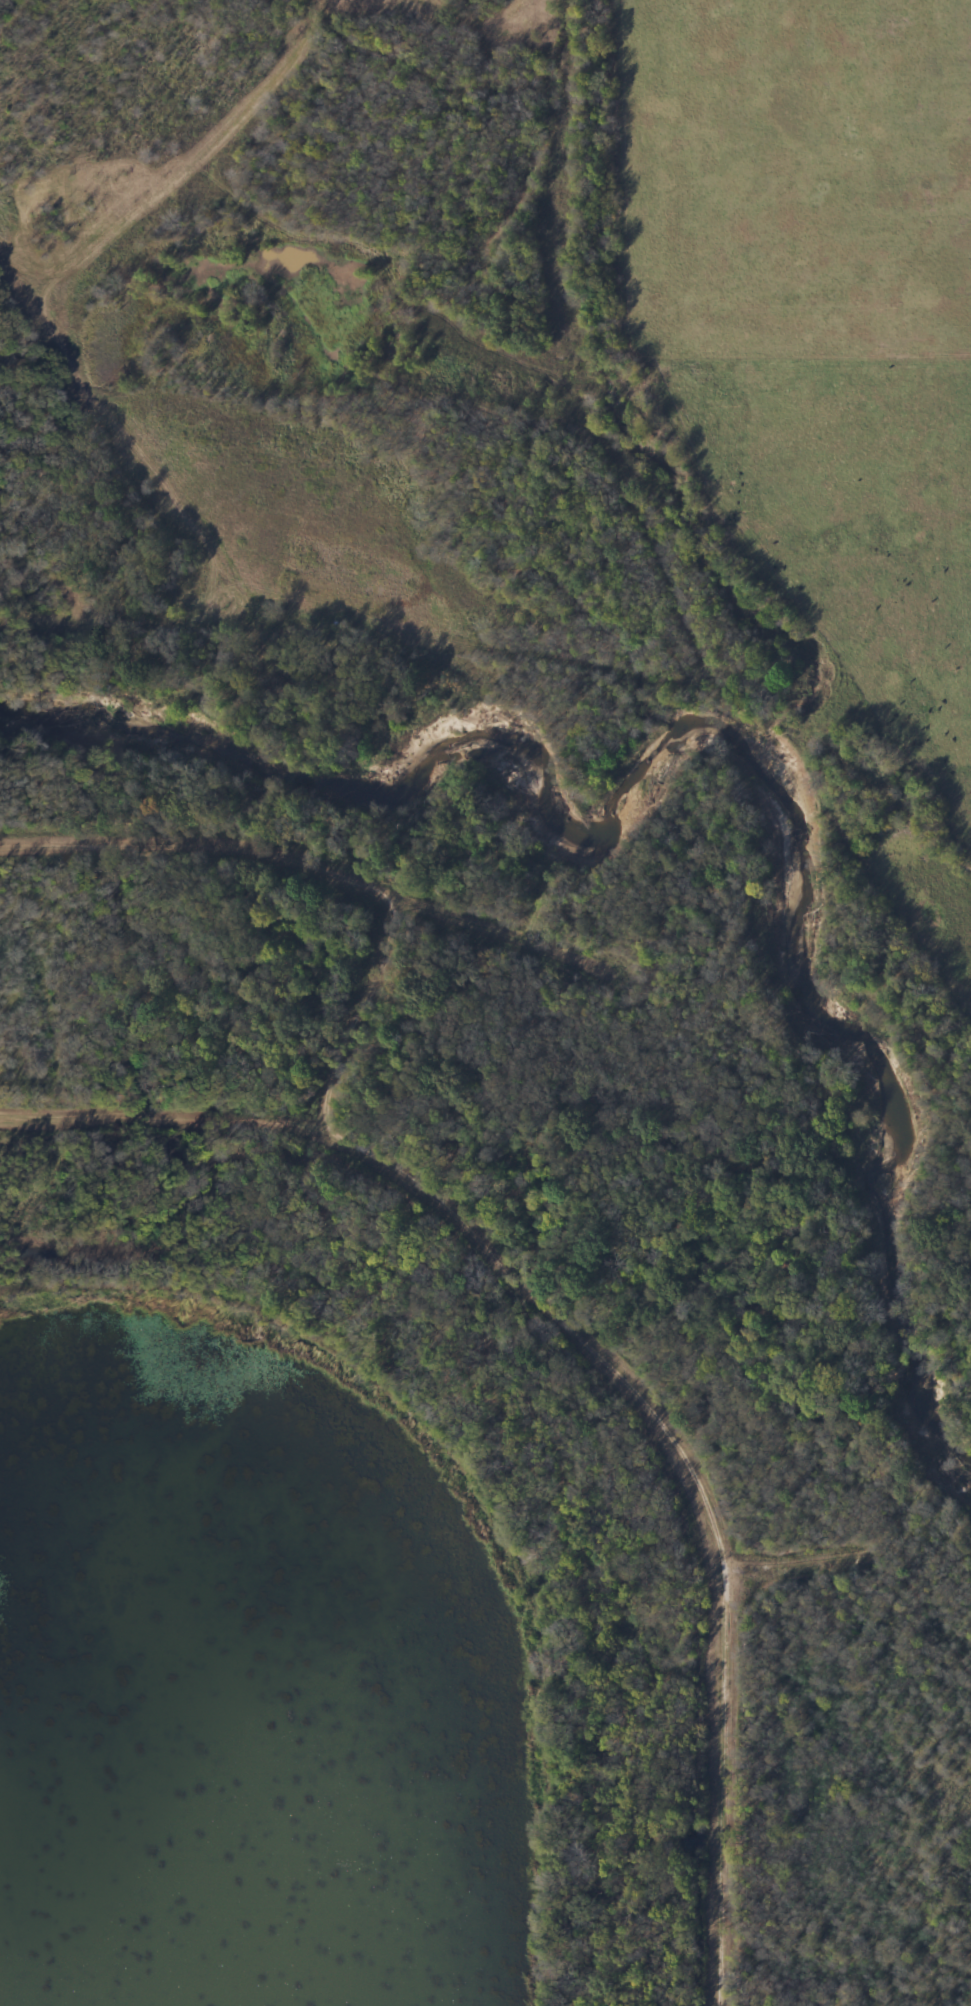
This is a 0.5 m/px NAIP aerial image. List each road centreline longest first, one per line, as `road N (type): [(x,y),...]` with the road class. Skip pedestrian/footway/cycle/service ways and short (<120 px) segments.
road 1 (residential): [(719,2005),(723,1568),(713,1523),(652,1411),(443,1205),(333,1140),(294,1125),(173,1116),(0,1117)]
road 2 (residential): [(588,1015),(492,945),(301,859),(199,837),(0,839)]
road 3 (residential): [(320,1135),(349,1021),(395,896)]

